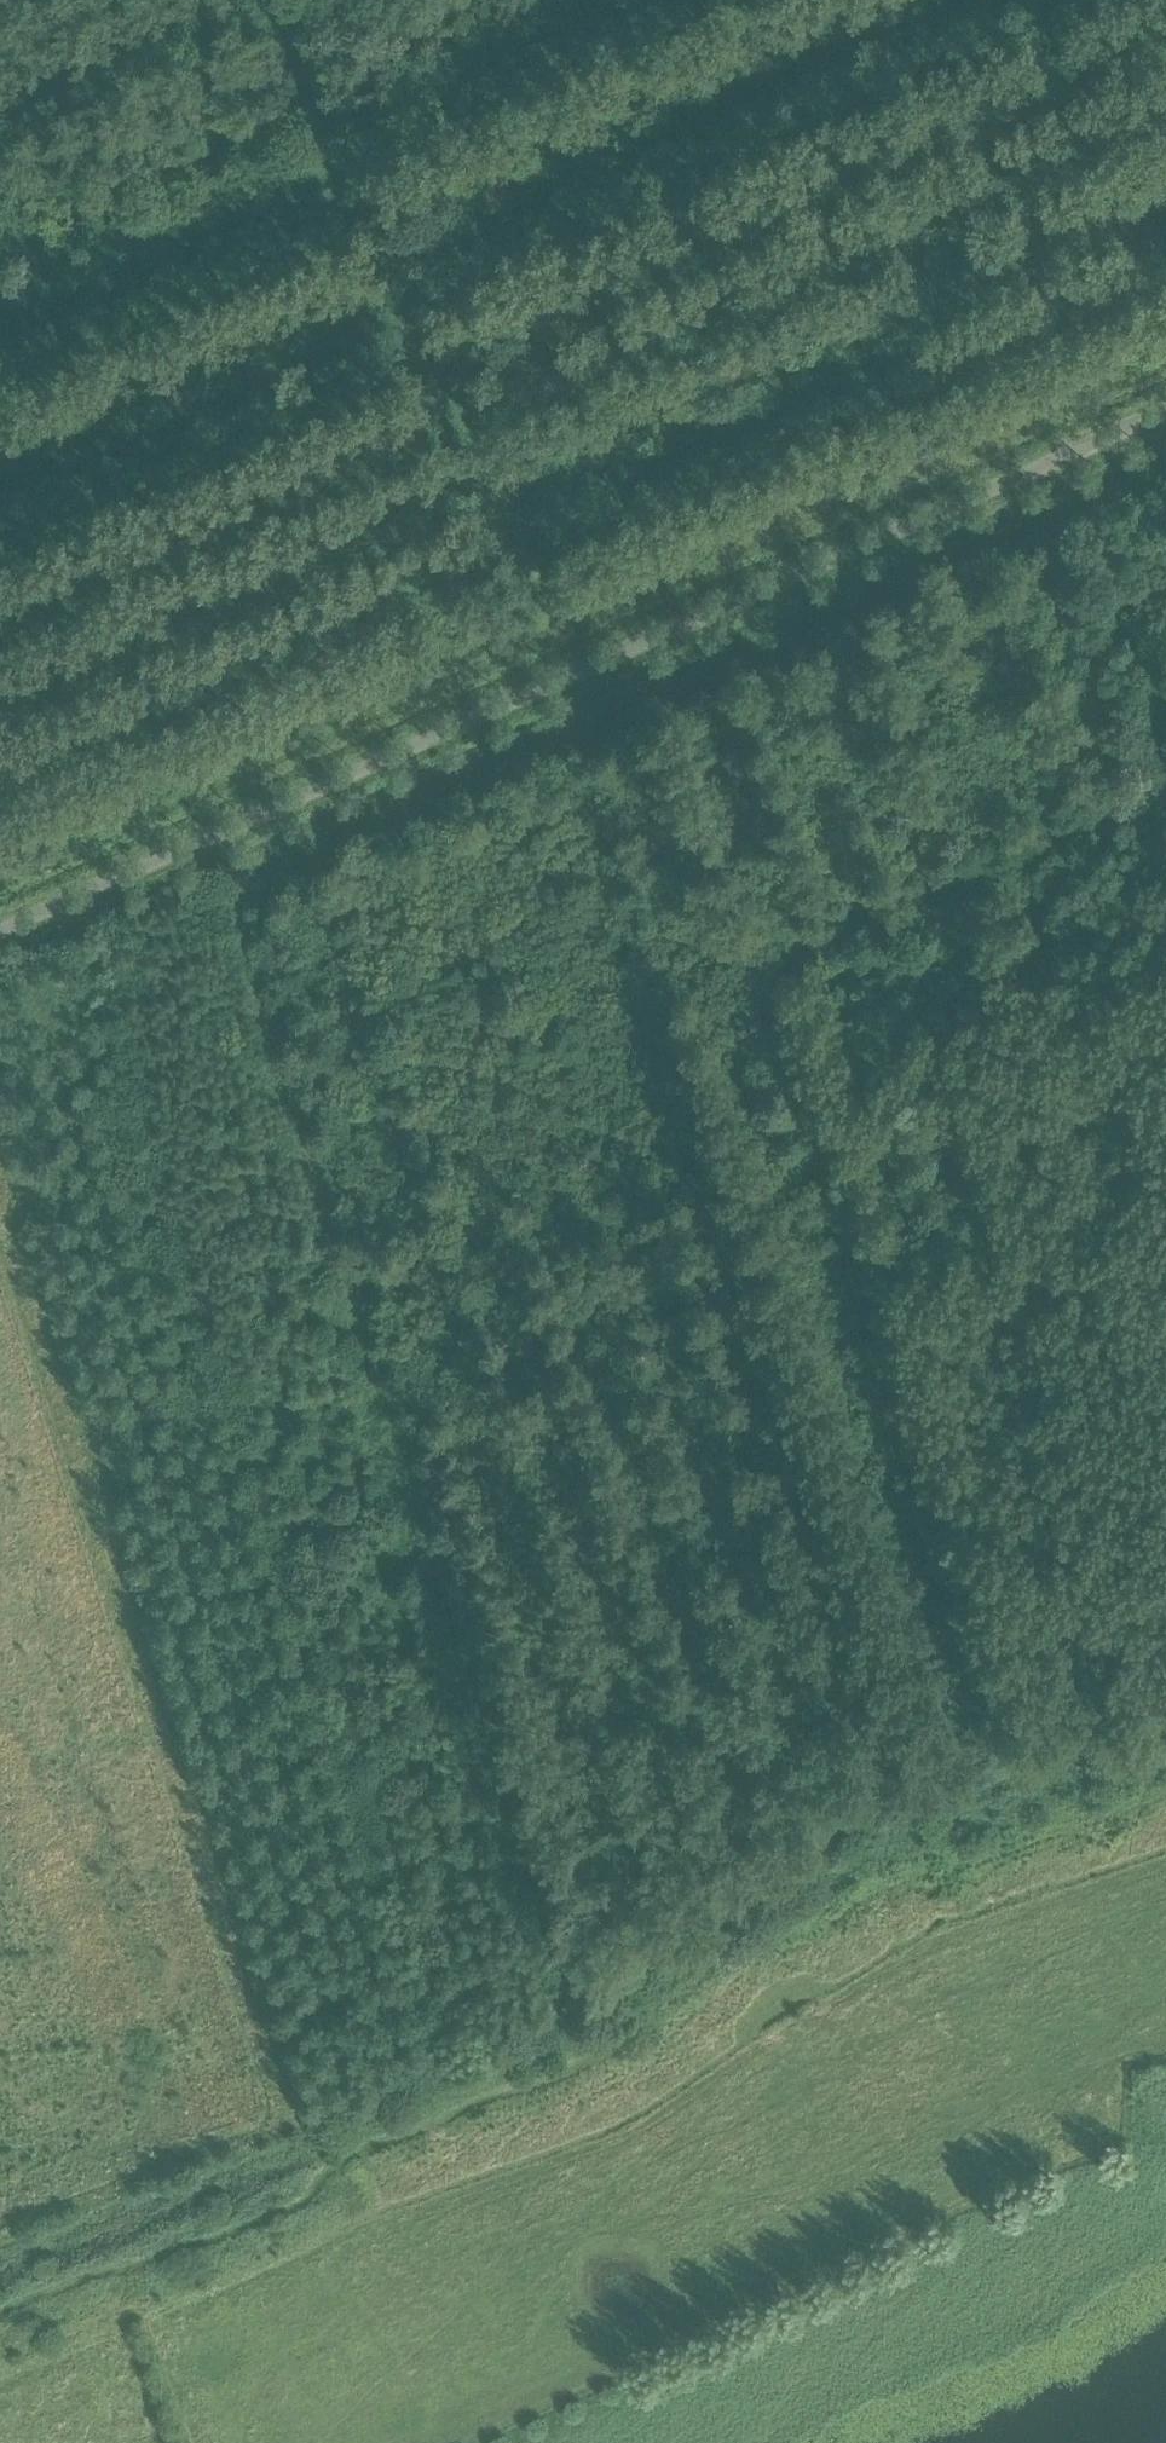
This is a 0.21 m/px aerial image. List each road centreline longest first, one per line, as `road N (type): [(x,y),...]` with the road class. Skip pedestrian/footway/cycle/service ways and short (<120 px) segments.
road 1 (unclassified): [(1165,414),(0,932)]

